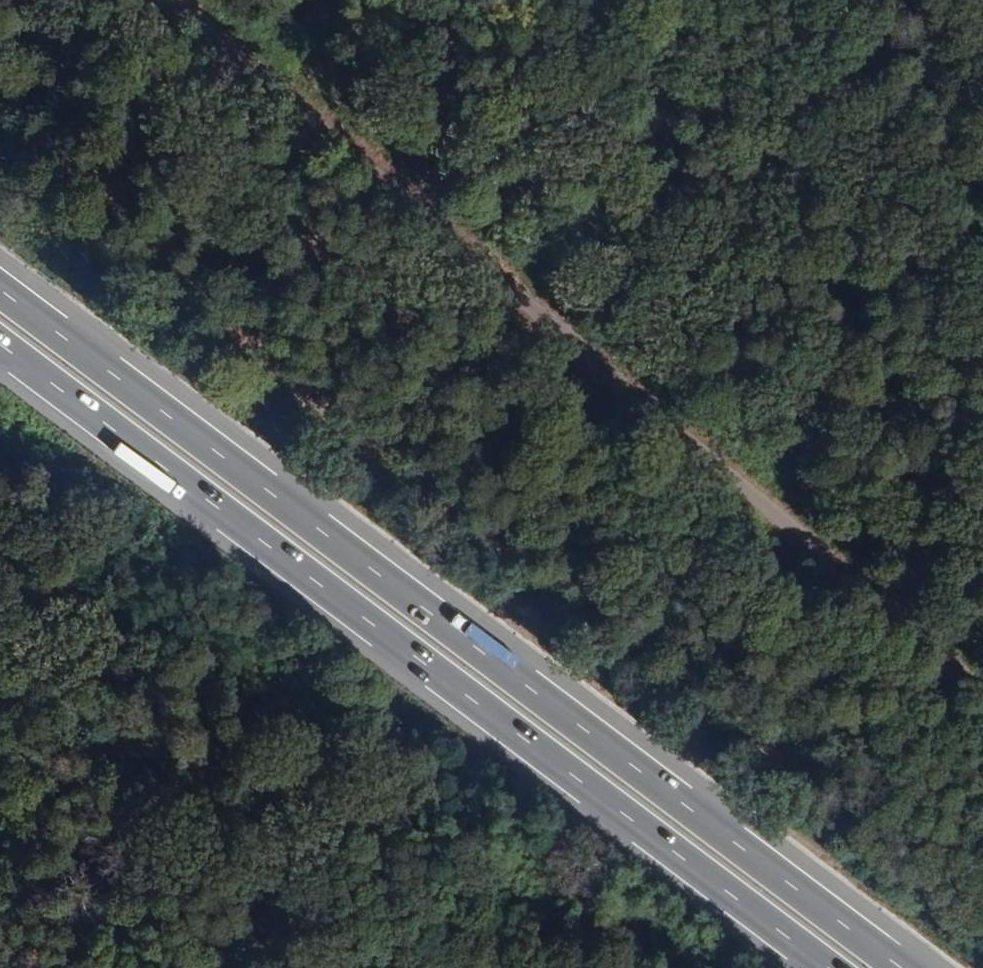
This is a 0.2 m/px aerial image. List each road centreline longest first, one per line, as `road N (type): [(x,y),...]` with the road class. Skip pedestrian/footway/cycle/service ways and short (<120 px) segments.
road 1 (motorway): [(909,967),(0,285)]
road 2 (track): [(982,693),(177,0)]
road 3 (motorway): [(0,351),(818,967)]
road 4 (track): [(677,0),(623,129),(554,329)]

